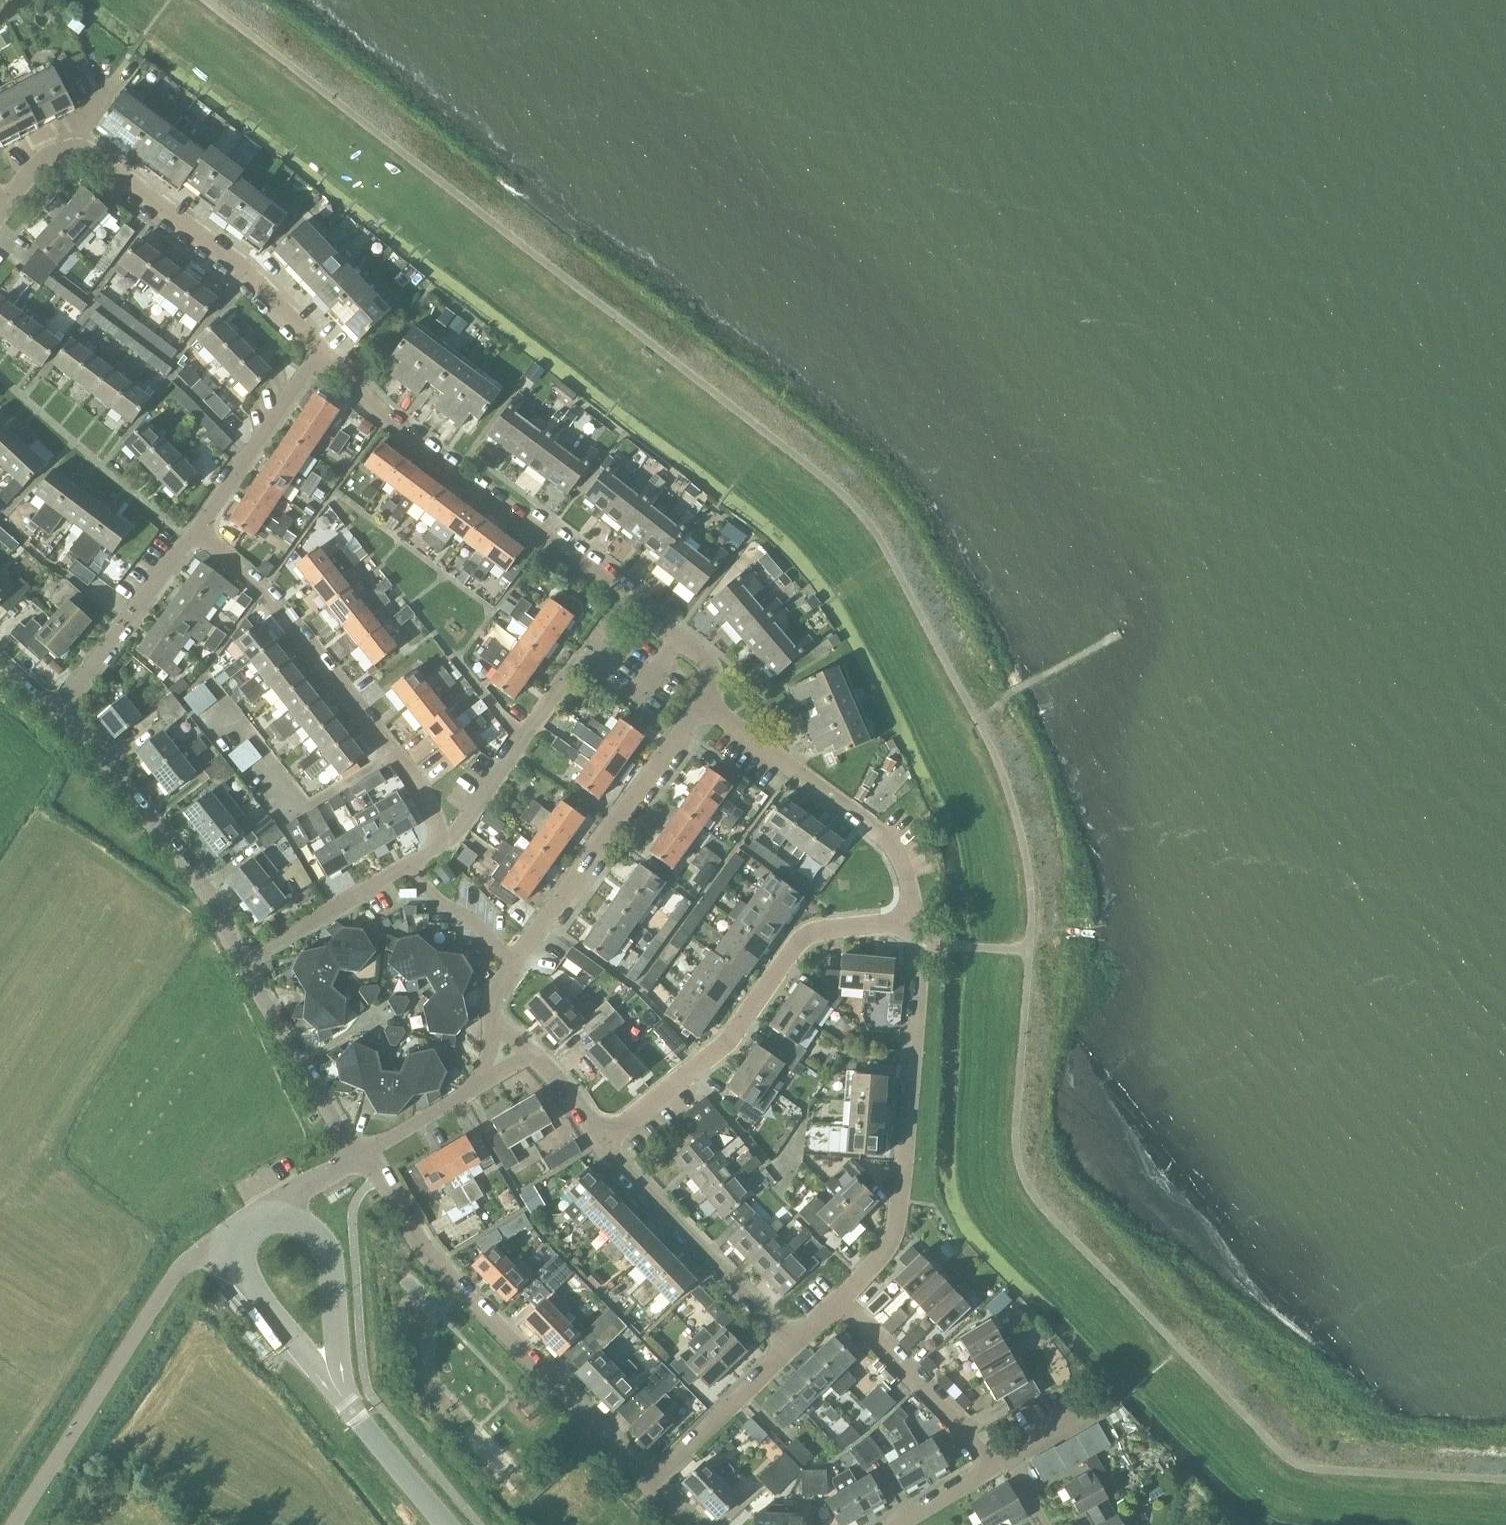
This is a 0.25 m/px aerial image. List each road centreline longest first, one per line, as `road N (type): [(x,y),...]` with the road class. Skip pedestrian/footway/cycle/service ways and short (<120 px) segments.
road 1 (residential): [(706,704),(716,677),(707,654),(637,612),(320,357)]
road 2 (residential): [(386,1180),(429,1249),(654,1485)]
road 3 (residential): [(440,854),(436,818),(414,778),(267,594),(202,534)]
road 4 (residential): [(608,1145),(736,1044),(809,939),(887,928),(919,939)]
road 5 (residential): [(845,1304),(899,1233),(919,939)]
road 6 (residential): [(21,1524),(182,1270),(201,1259),(239,1257)]
road 7 (residential): [(919,939),(915,891),(896,854),(706,704)]
road 8 (residential): [(518,973),(706,704)]
road 9 (residential): [(320,357),(251,280),(74,146)]
road 10 (residential): [(250,968),(60,720)]
road 11 (residential): [(798,1346),(608,1145)]
road 12 (residential): [(440,854),(530,733),(611,643)]
road 13 (residential): [(60,720),(202,534)]
road 14 (residential): [(999,1470),(845,1304)]
road 15 (residential): [(356,1162),(250,968)]
road 16 (residential): [(202,534),(320,357)]
road 17 (residential): [(654,1485),(798,1346)]
road 18 (unclassified): [(347,1403),(334,1258),(315,1229),(297,1221)]
road 19 (residential): [(250,968),(415,871)]
road 20 (unclassified): [(239,1257),(244,1281),(347,1403)]
road 21 (unclassified): [(442,1524),(347,1403)]
road 22 (residential): [(518,973),(470,919),(438,904),(415,871)]
road 23 (residential): [(372,1153),(487,1086)]

